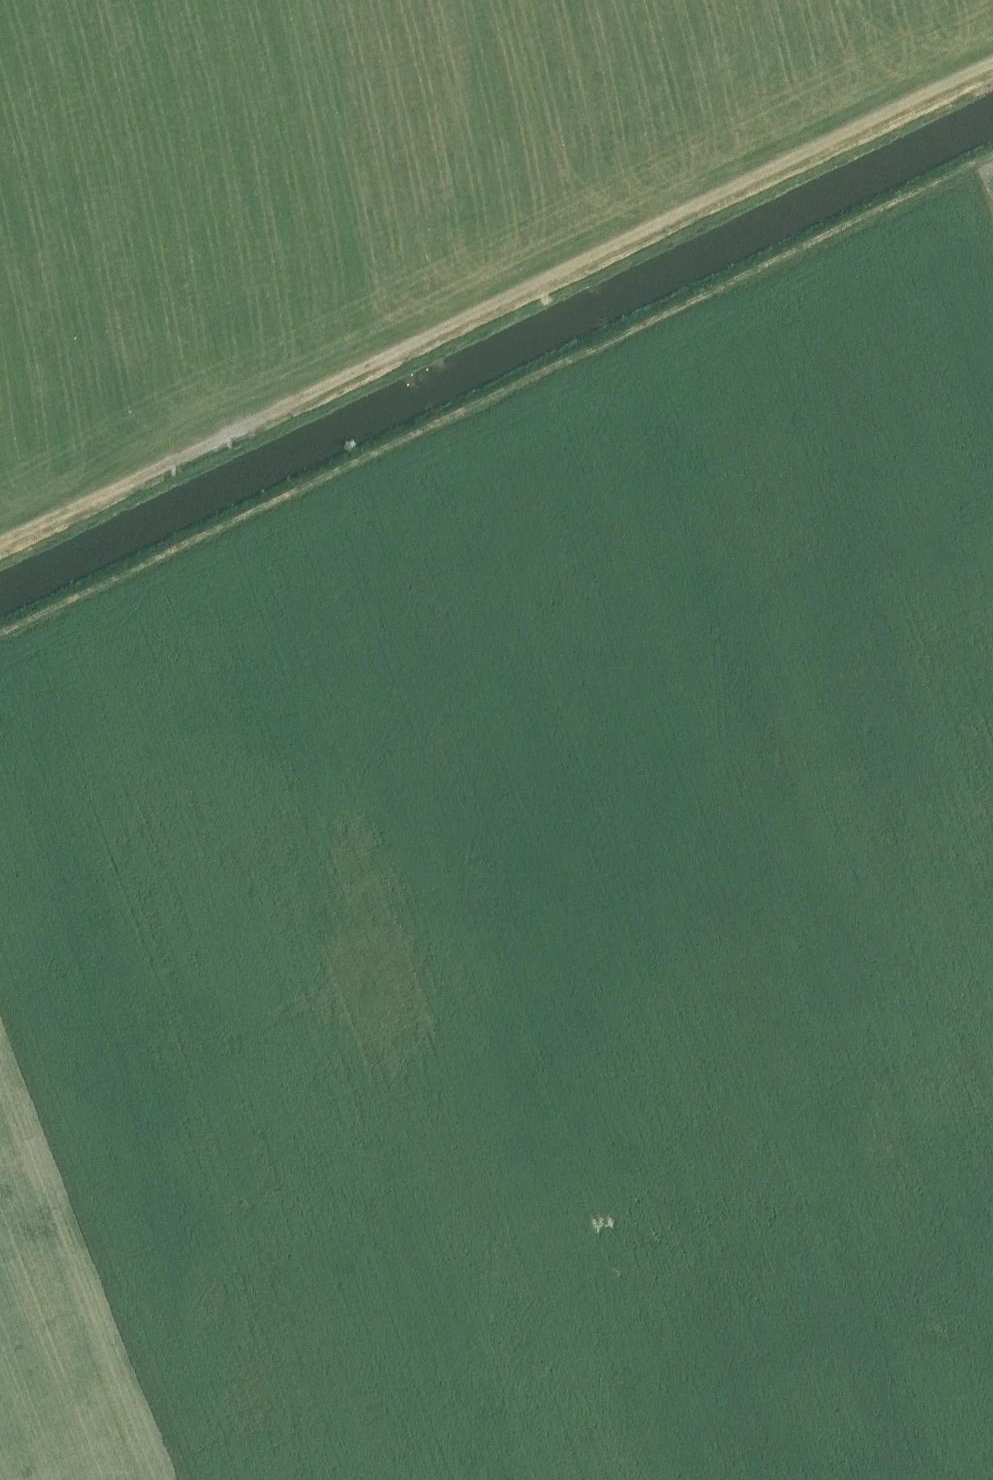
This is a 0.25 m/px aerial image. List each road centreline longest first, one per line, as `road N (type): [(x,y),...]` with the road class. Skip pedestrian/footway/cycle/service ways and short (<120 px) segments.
road 1 (track): [(992,62),(0,544)]

